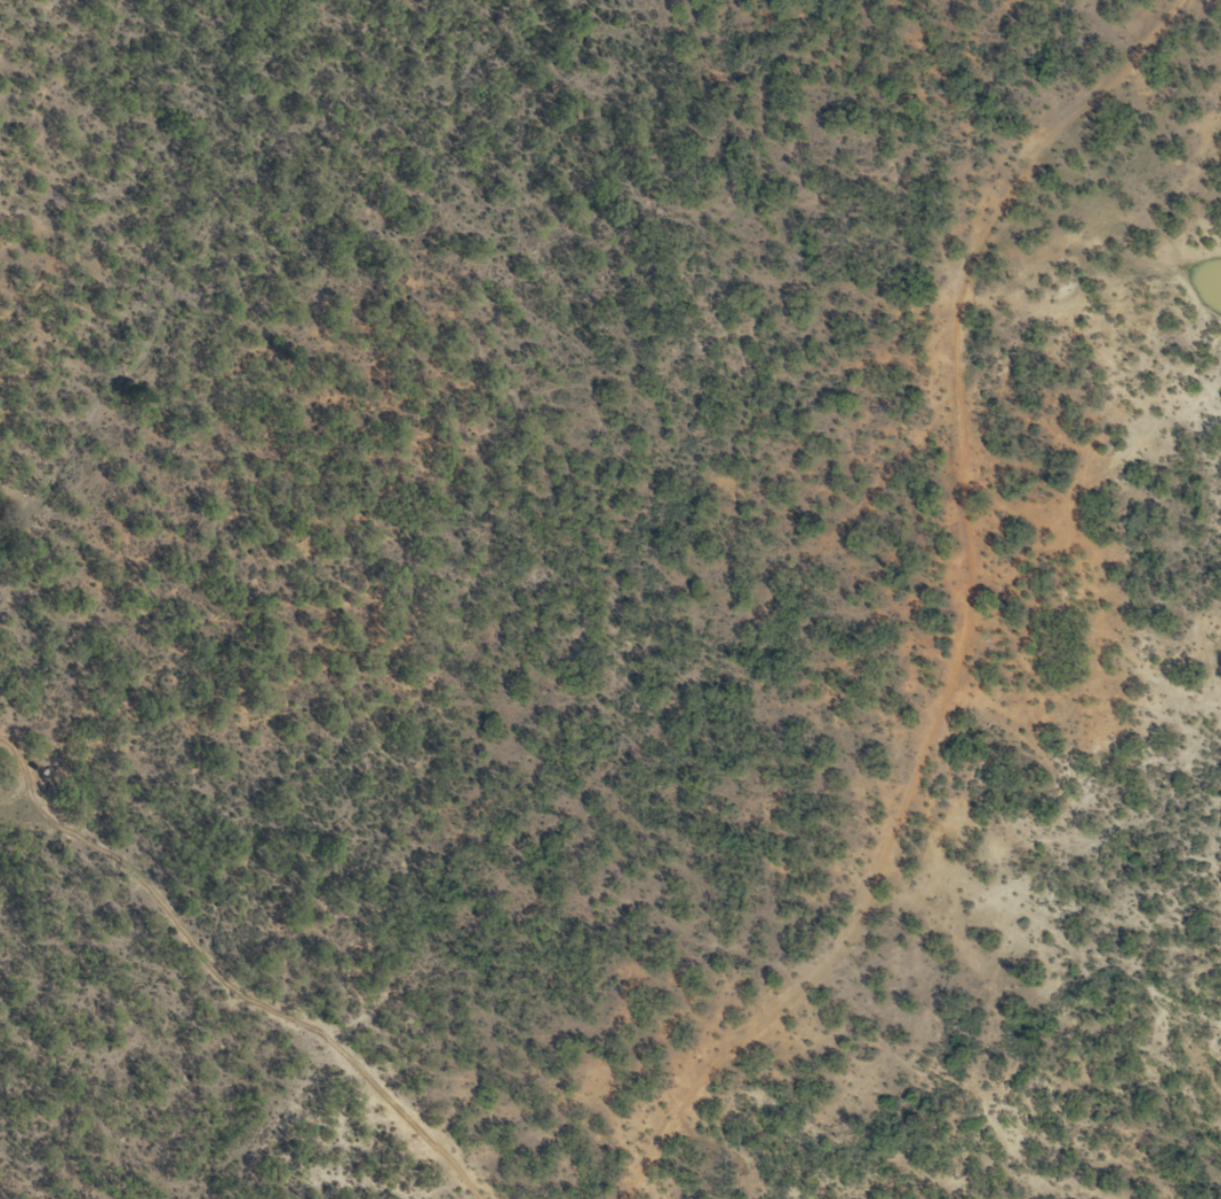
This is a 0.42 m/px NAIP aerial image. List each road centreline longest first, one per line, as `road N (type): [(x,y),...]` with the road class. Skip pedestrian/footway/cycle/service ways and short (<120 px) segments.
road 1 (residential): [(1220,10),(1006,270),(970,385),(964,662),(934,917),(682,1198)]

